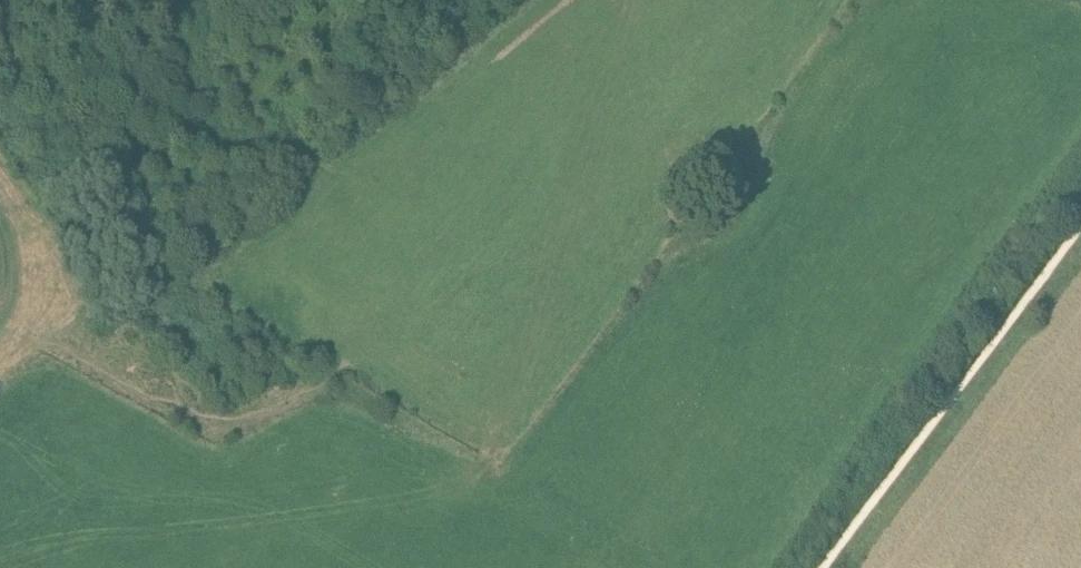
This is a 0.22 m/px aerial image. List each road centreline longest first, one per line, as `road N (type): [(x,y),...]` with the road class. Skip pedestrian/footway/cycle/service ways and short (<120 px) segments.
road 1 (track): [(824,567),(1080,225)]

